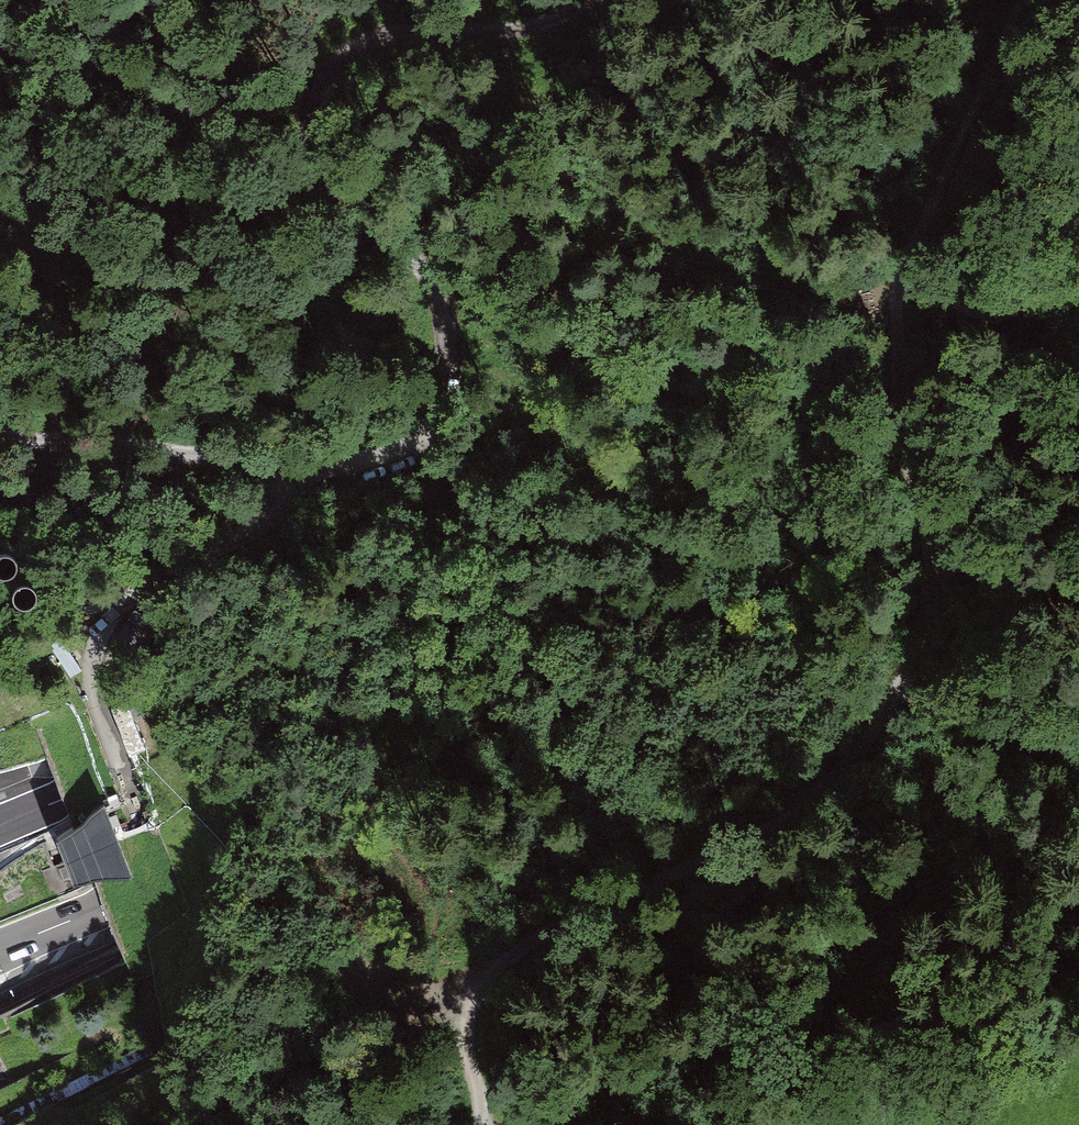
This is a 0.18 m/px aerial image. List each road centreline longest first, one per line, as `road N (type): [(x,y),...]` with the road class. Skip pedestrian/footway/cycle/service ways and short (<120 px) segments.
road 1 (track): [(1021,0),(908,254),(896,335),(897,413),(931,558),(919,657),(902,692),(826,785),(714,852),(488,954),(462,995),(461,1016),(480,1124)]
road 2 (track): [(0,439),(362,465),(440,433),(451,382),(444,335),(398,228),(330,161),(319,125),(329,90),(353,48),(396,35),(515,30),(572,14),(587,0)]
road 3 (motorway): [(1078,535),(683,597),(413,676),(0,826)]
road 4 (motorway): [(0,950),(334,825),(610,753),(795,715),(1078,678)]
road 5 (track): [(902,692),(937,744),(937,805),(876,962),(773,1124)]
road 6 (track): [(98,705),(90,678),(98,635),(120,606),(272,520),(295,464)]

